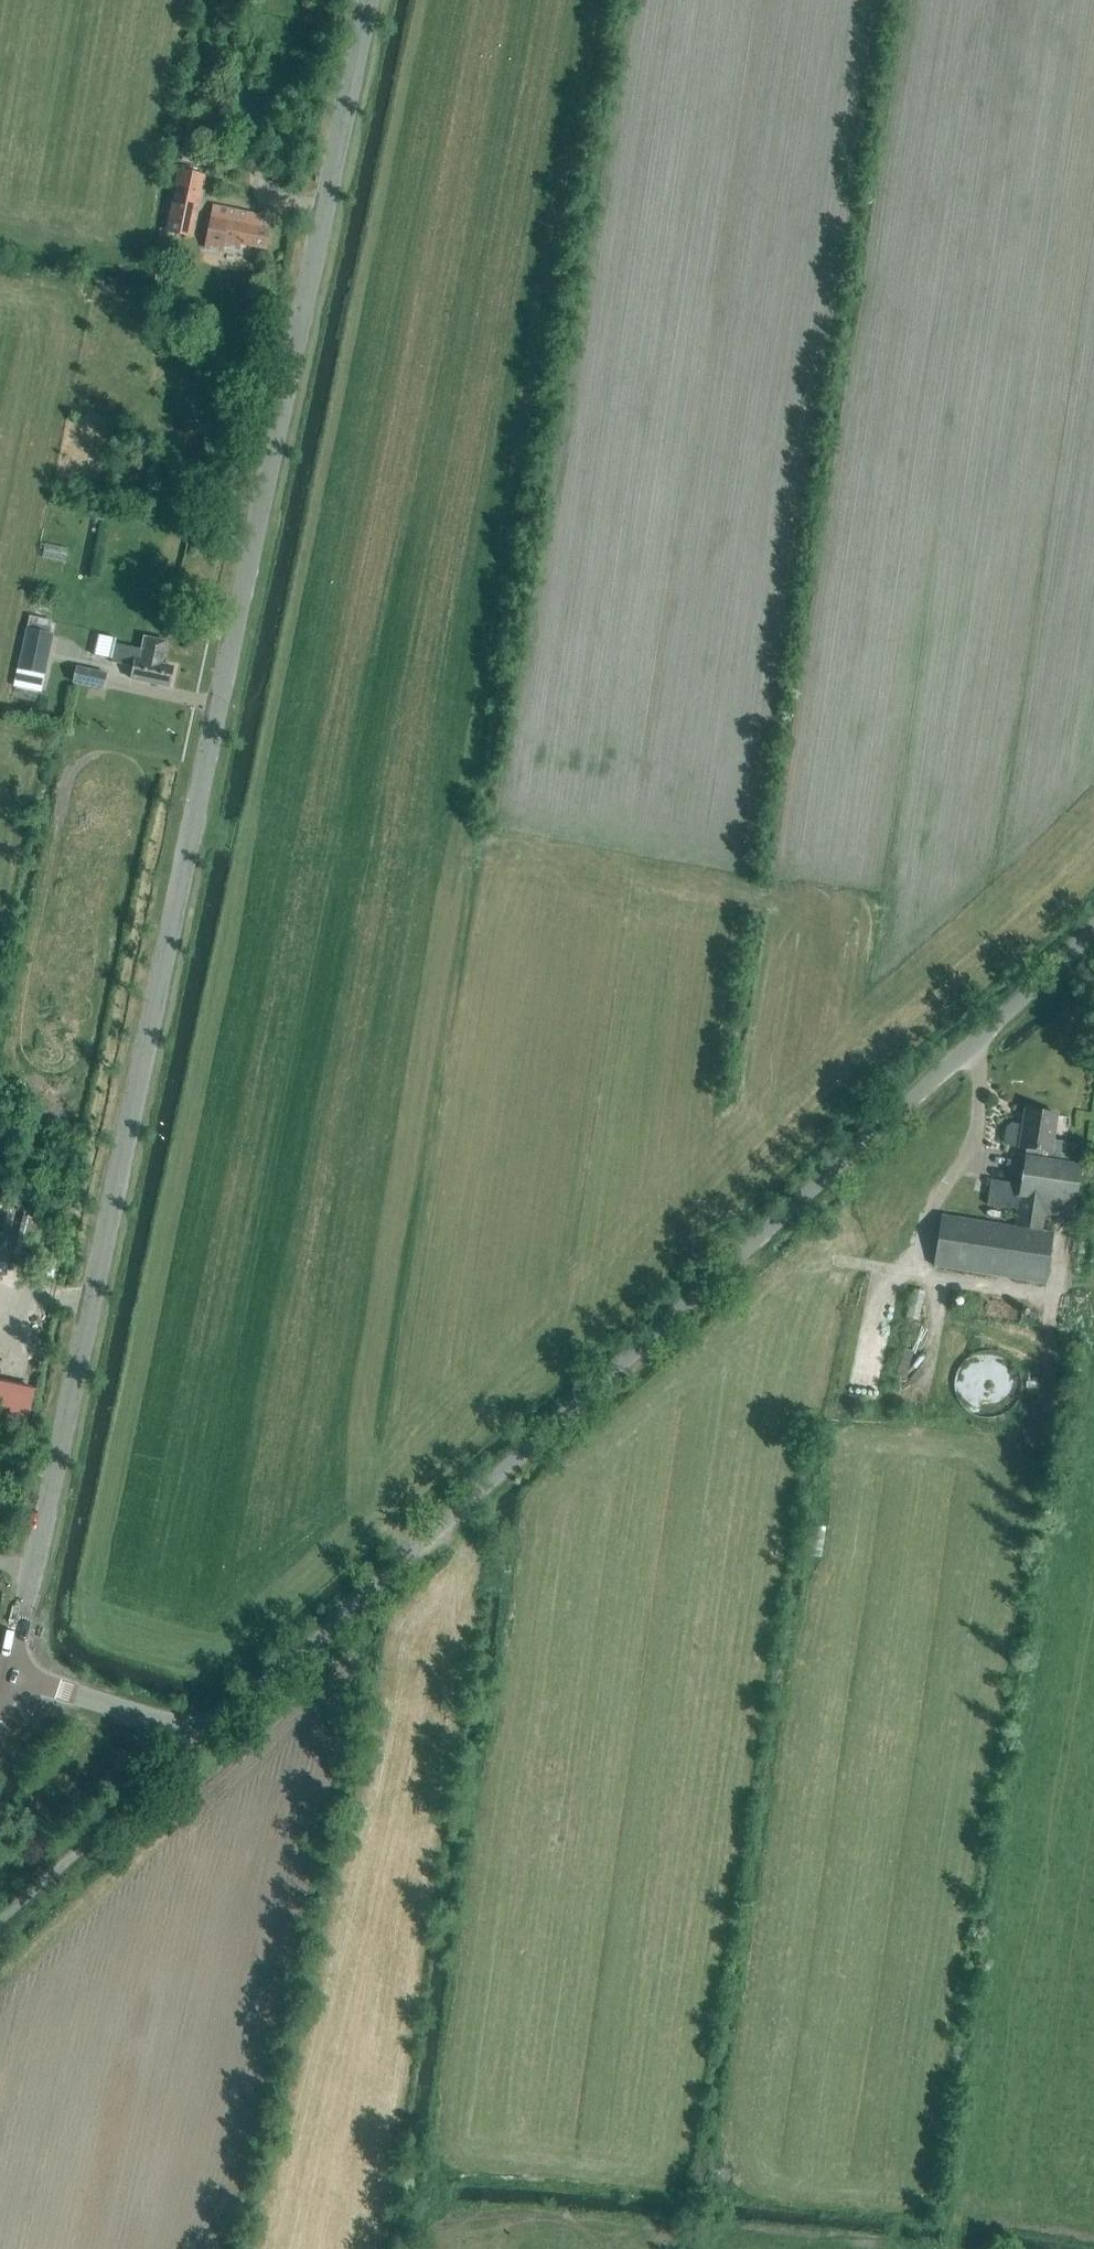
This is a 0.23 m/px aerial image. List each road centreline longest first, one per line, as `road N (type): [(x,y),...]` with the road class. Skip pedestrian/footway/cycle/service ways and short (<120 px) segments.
road 1 (unclassified): [(11,1668),(369,0)]
road 2 (unclassified): [(1093,917),(229,1707),(190,1726)]
road 3 (unclassified): [(16,1902),(173,1763),(190,1726)]
road 4 (unclassified): [(190,1726),(11,1668)]

